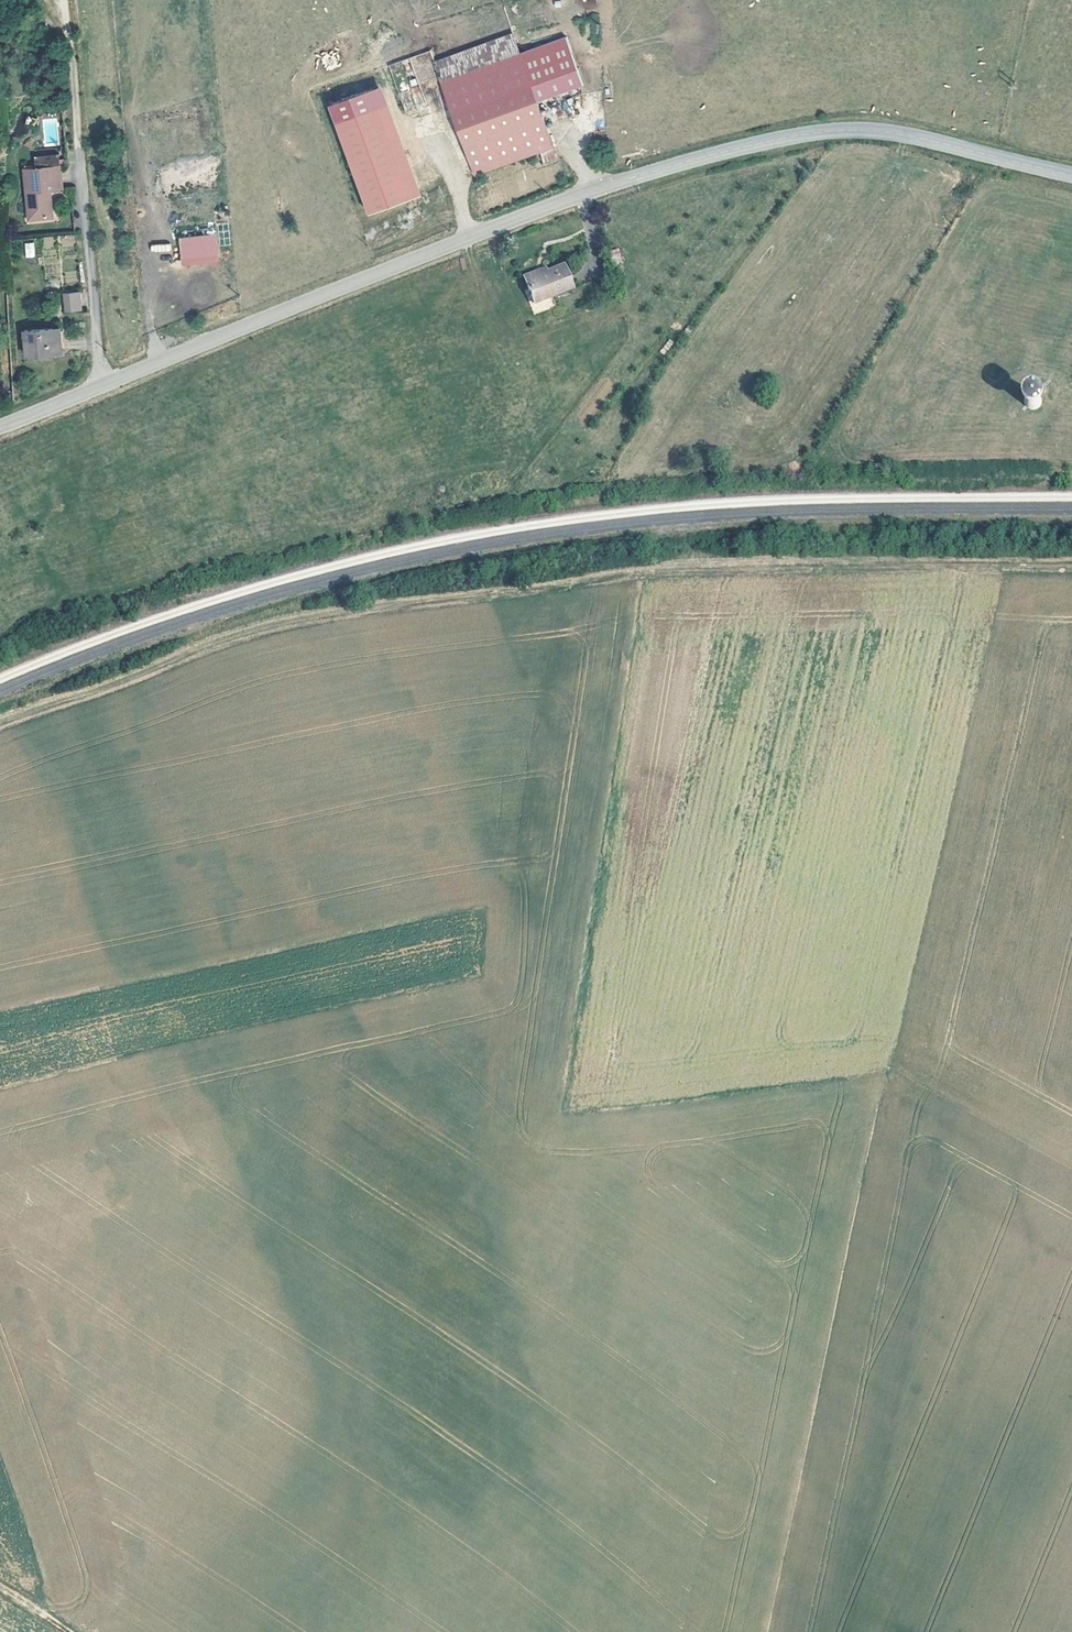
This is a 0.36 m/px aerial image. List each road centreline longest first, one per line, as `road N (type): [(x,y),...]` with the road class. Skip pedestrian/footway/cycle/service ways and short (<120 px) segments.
road 1 (tertiary): [(1071,175),(876,131),(750,145),(490,229),(0,427)]
road 2 (track): [(1071,566),(658,569),(394,603),(272,625),(0,722)]
road 3 (track): [(64,0),(103,385)]

